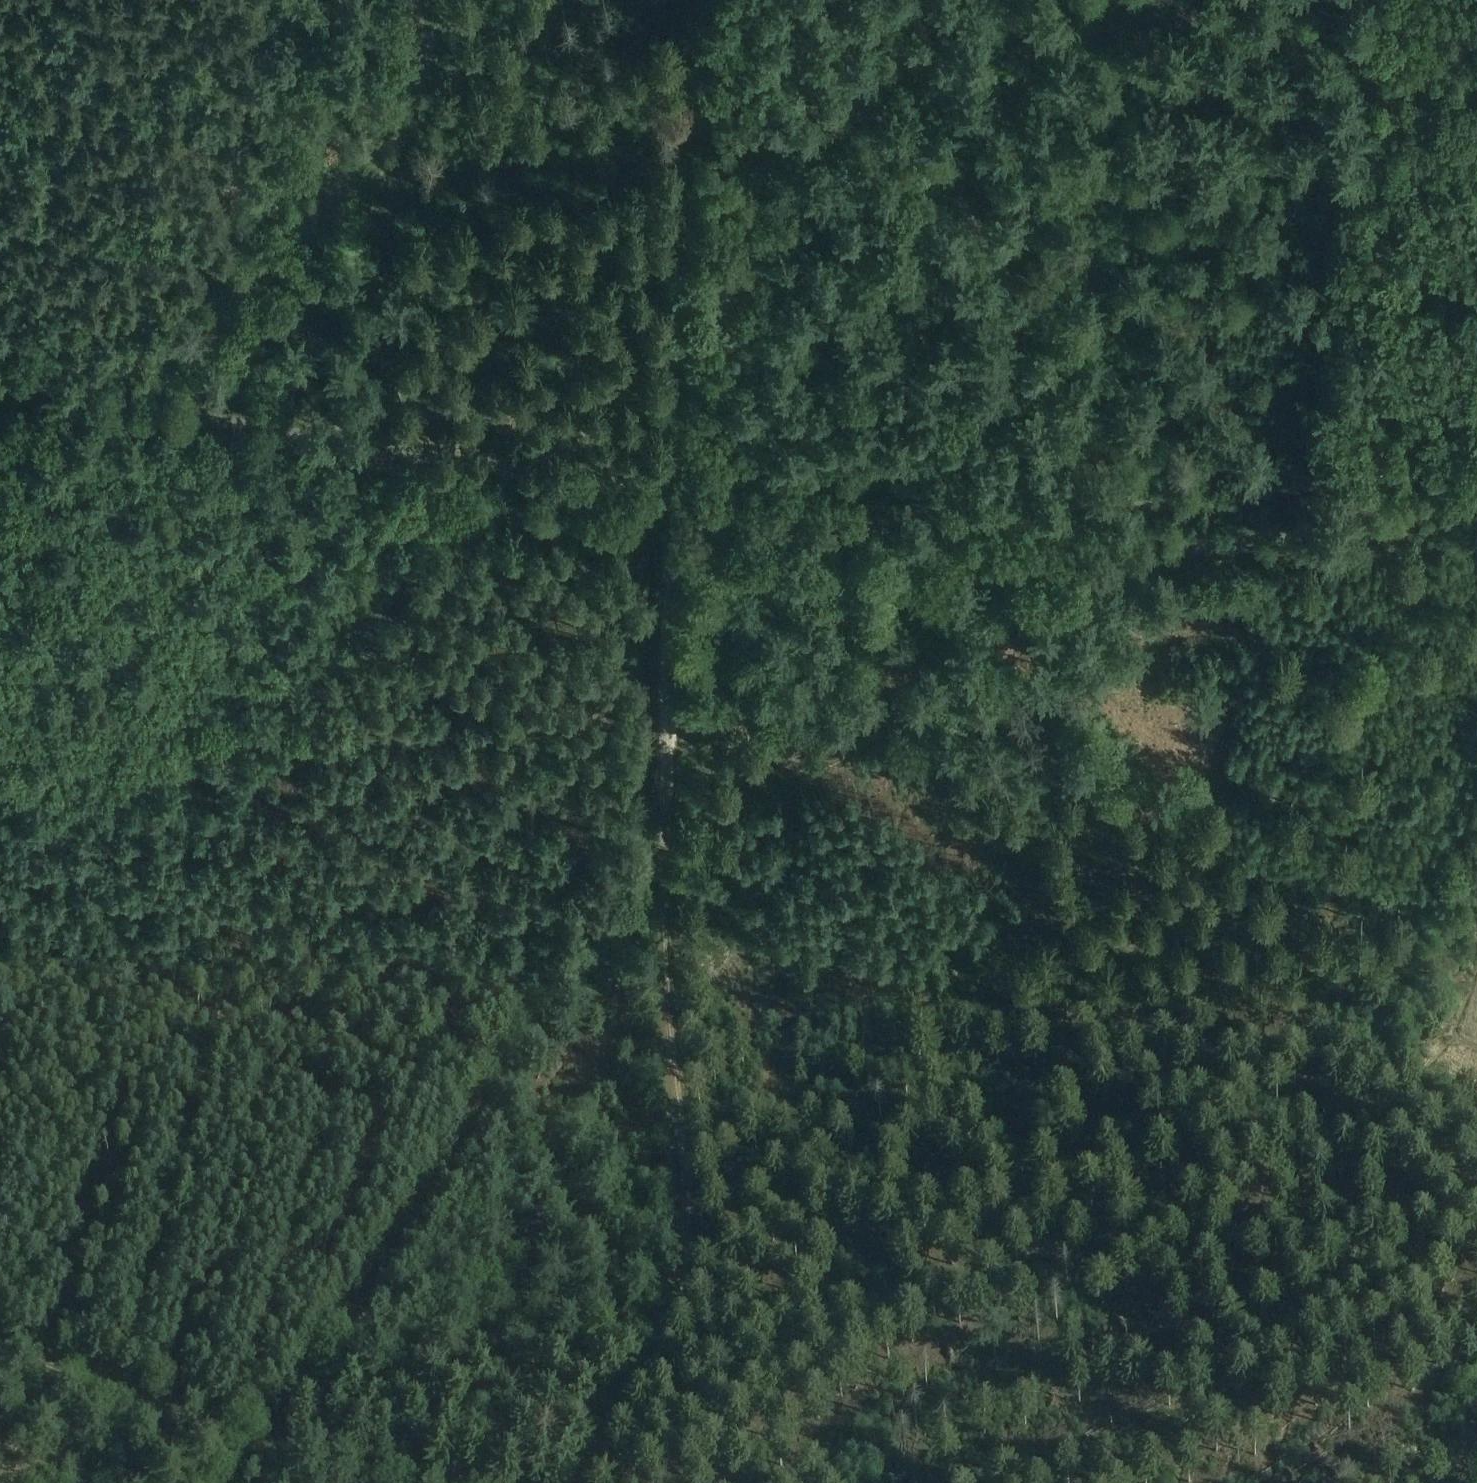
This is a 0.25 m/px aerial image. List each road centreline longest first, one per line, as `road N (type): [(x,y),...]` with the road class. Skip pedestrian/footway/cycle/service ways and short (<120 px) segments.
road 1 (unclassified): [(1476,498),(1296,539),(1168,554),(1093,554),(311,441),(0,376)]
road 2 (track): [(577,1482),(637,1397),(676,1314),(690,1262),(673,912)]
road 3 (track): [(673,912),(669,821),(686,448)]
road 4 (track): [(425,1482),(265,1437),(0,1338)]

